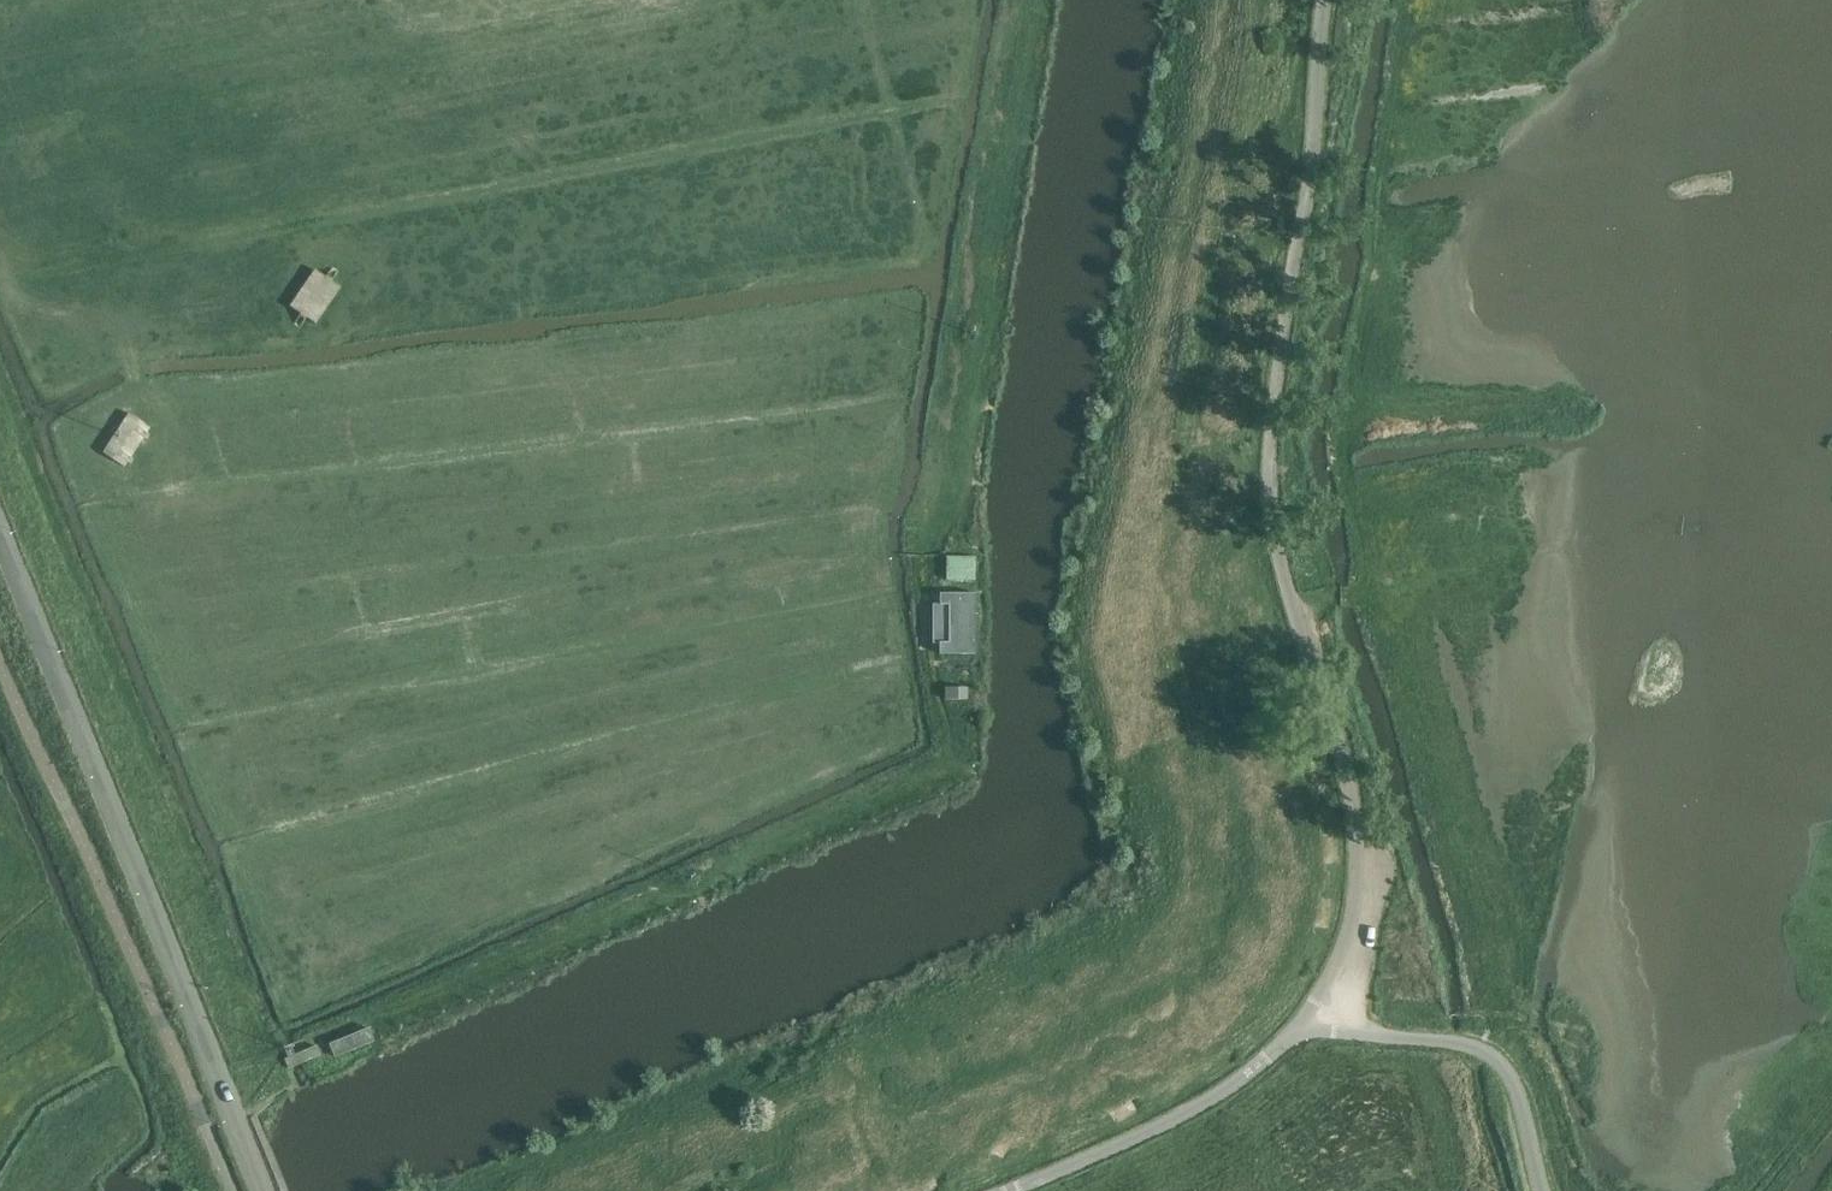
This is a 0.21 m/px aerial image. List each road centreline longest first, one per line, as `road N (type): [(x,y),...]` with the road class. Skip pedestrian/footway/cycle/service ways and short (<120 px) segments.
road 1 (unclassified): [(1324,0),(1309,189),(1270,468),(1287,586),(1349,783),(1357,870),(1343,949),(1299,1026)]
road 2 (tertiary): [(263,1190),(0,536)]
road 3 (unclassified): [(1299,1026),(1486,1052),(1515,1088),(1541,1190)]
road 4 (unclassified): [(1009,1190),(1215,1096),(1299,1026)]

